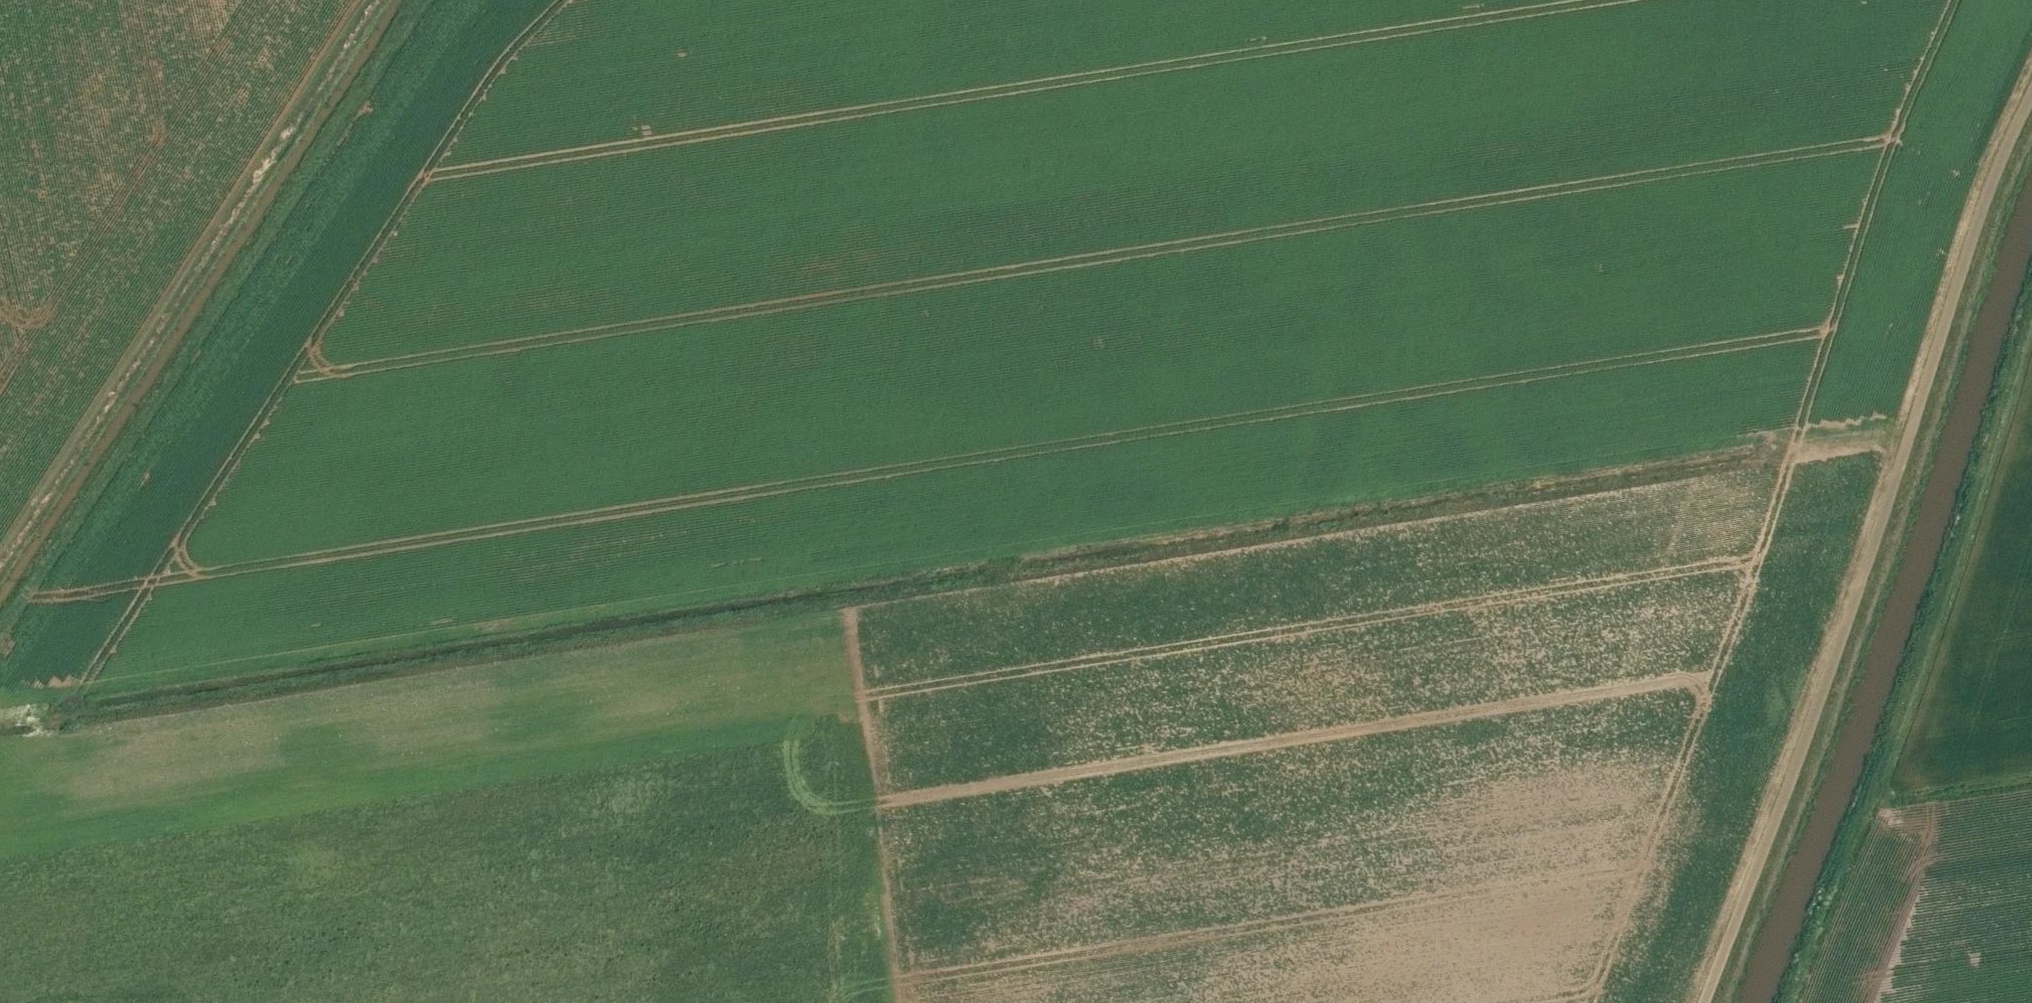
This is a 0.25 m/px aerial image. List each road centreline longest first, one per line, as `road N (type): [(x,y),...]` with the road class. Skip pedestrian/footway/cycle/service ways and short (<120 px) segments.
road 1 (unclassified): [(1706,1002),(1853,610),(1978,224),(2031,101)]

